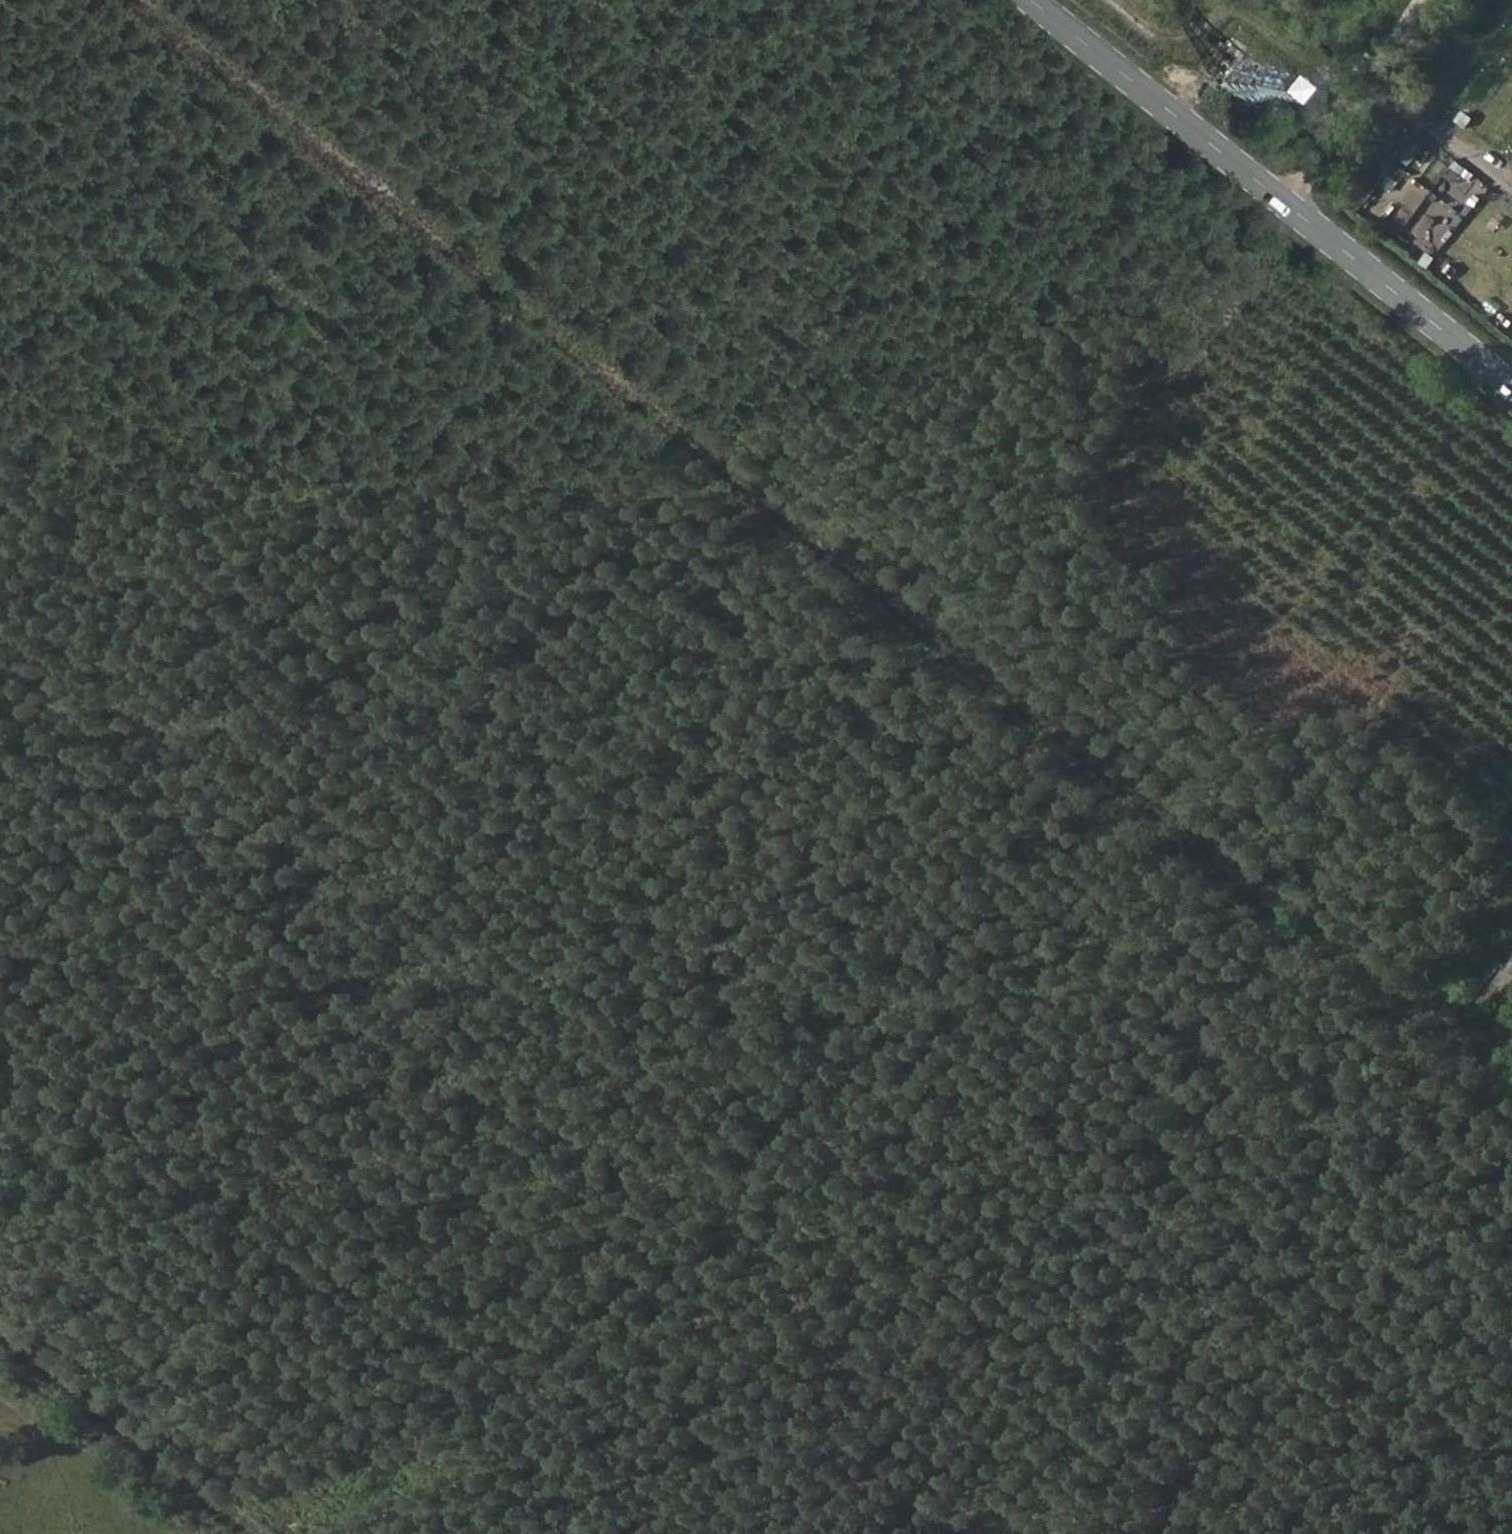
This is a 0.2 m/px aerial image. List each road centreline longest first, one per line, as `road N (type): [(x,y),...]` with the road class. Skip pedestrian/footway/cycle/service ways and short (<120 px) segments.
road 1 (secondary): [(1034,0),(1511,383)]
road 2 (track): [(1286,202),(1424,0)]

